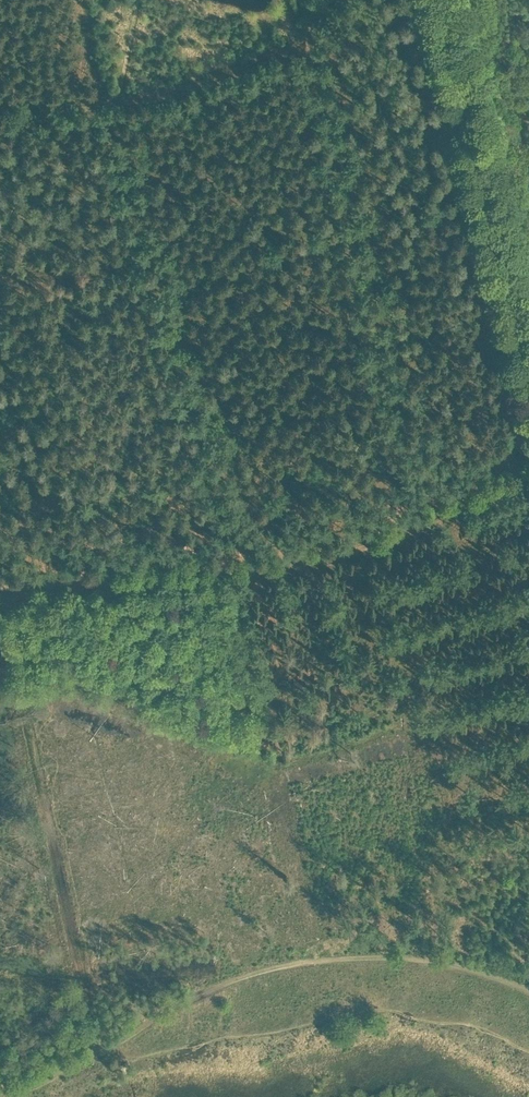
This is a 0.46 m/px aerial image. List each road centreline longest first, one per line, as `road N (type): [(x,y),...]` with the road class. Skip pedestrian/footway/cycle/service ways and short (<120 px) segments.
road 1 (track): [(0,585),(302,567),(528,480)]
road 2 (track): [(99,1053),(222,985),(311,961),(432,962),(528,992)]
road 3 (track): [(99,1053),(0,634)]
road 4 (track): [(528,362),(442,0)]
road 5 (track): [(339,0),(282,46),(226,74),(118,100)]

